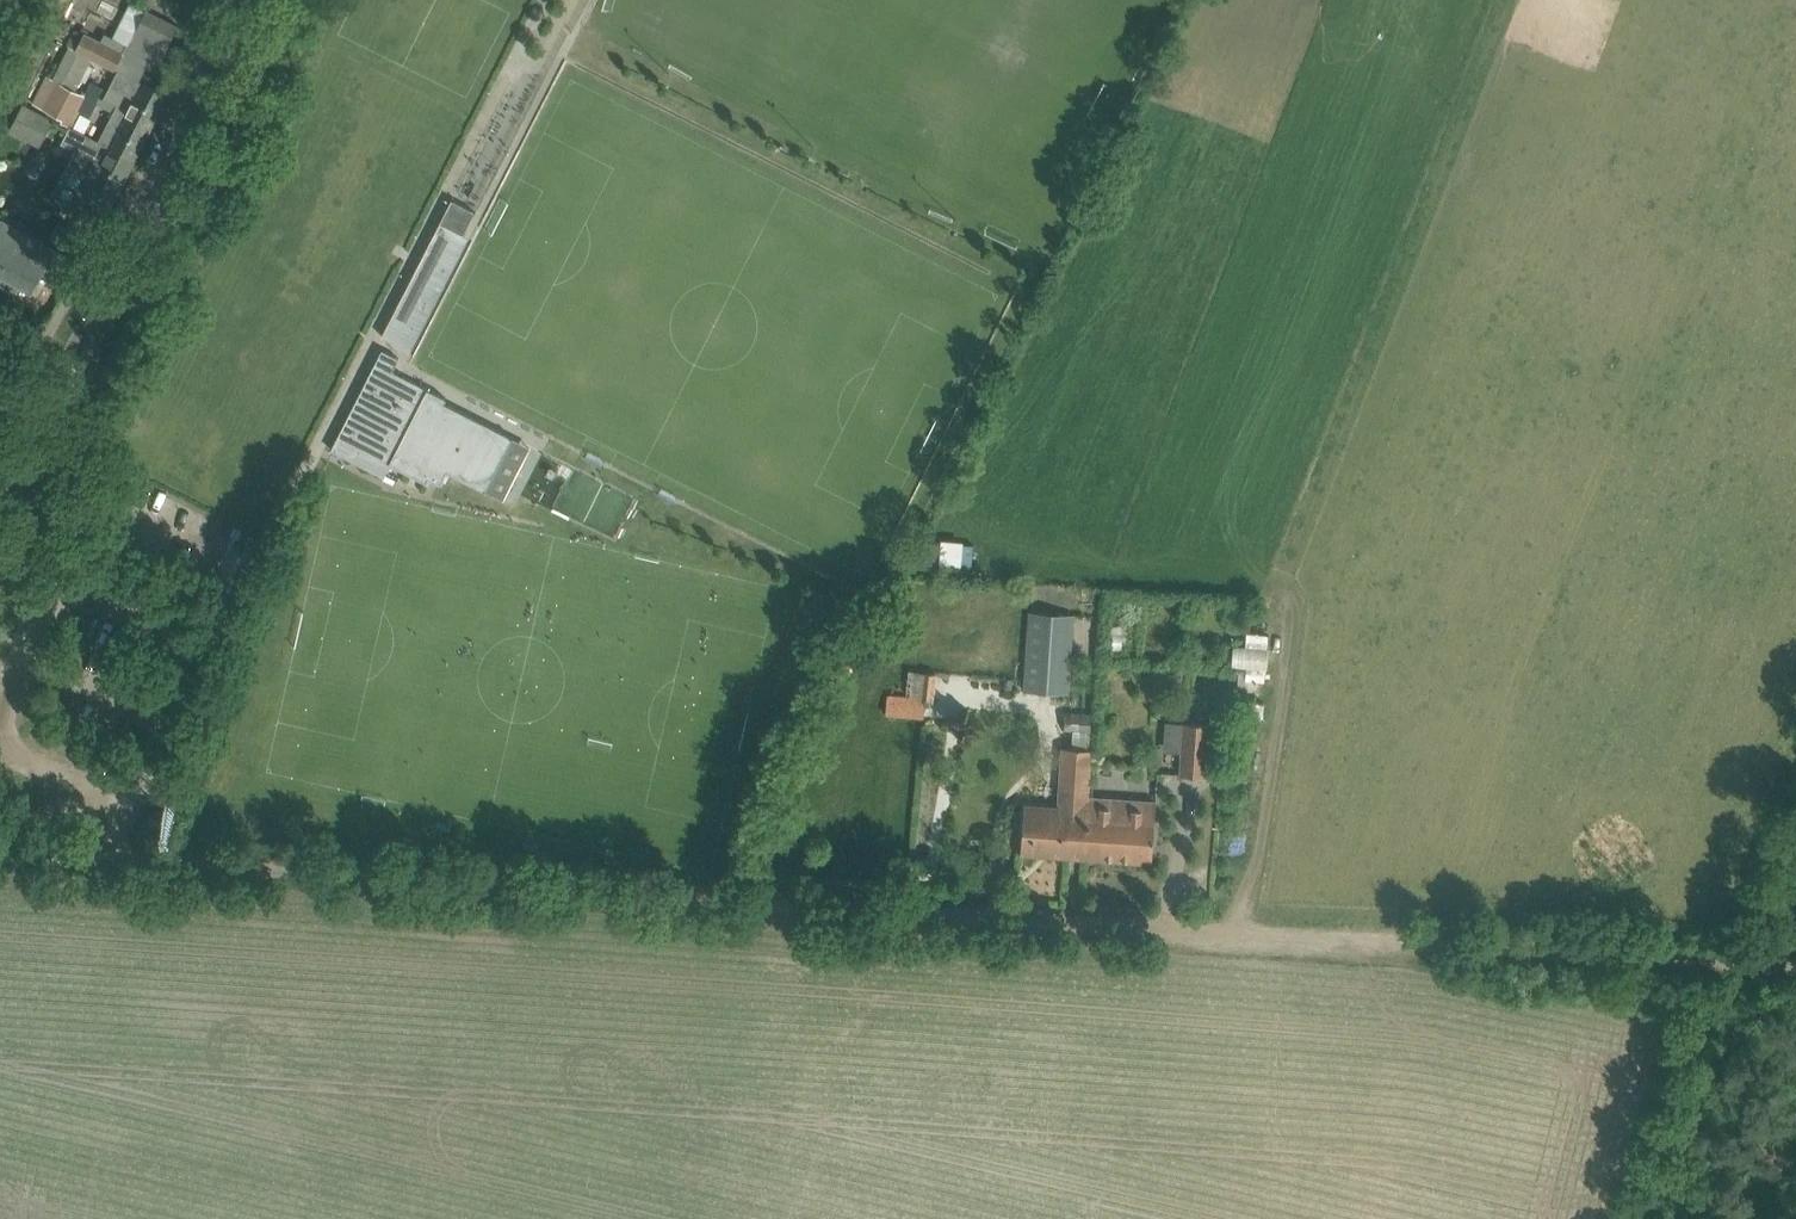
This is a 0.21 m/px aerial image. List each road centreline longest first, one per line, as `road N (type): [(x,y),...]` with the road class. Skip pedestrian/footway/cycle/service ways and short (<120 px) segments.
road 1 (unclassified): [(1141,927),(0,849)]
road 2 (track): [(1795,964),(1141,927)]
road 3 (tertiary): [(0,507),(258,0)]

